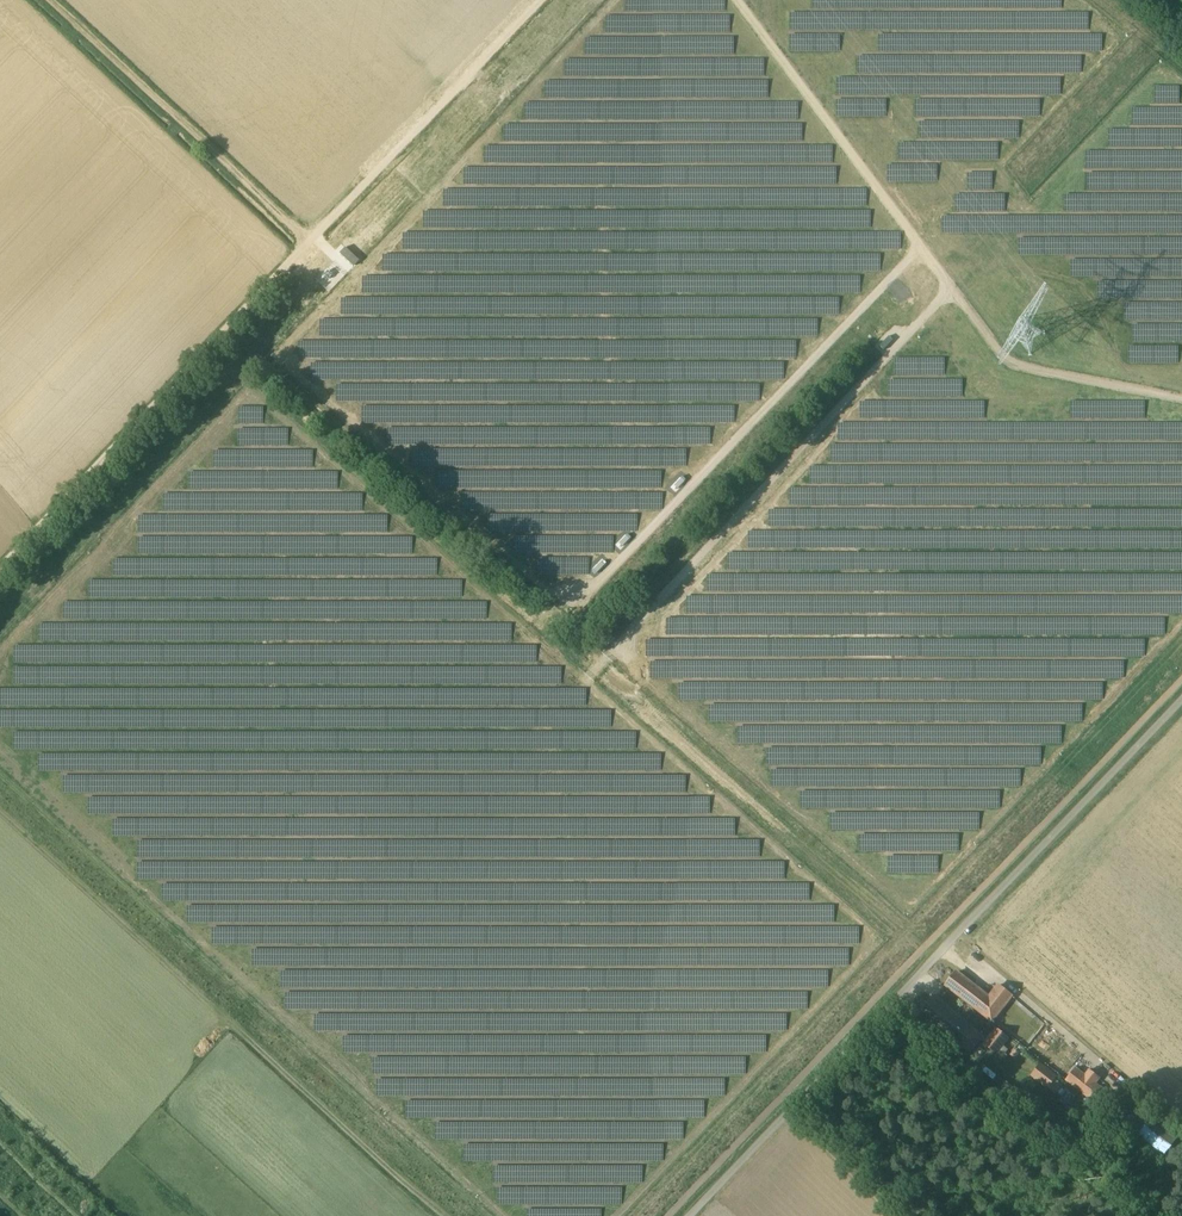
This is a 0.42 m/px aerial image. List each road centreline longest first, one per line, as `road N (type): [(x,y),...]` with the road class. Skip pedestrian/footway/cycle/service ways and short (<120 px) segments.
road 1 (track): [(0,570),(541,0)]
road 2 (track): [(788,1115),(1181,701)]
road 3 (track): [(309,244),(51,0)]
road 4 (track): [(788,1115),(891,1215)]
road 5 (unclassified): [(691,1215),(788,1115)]

